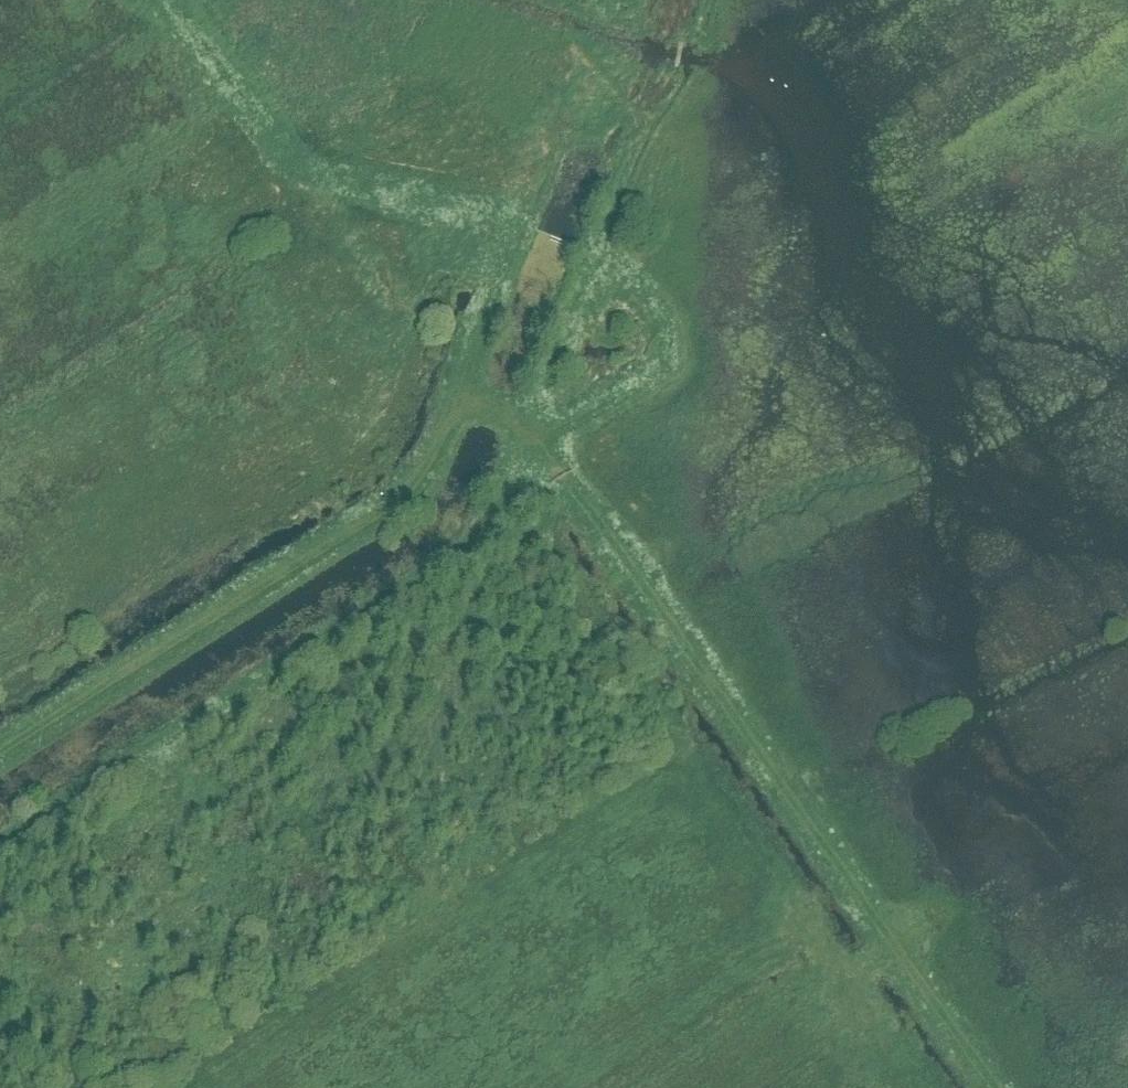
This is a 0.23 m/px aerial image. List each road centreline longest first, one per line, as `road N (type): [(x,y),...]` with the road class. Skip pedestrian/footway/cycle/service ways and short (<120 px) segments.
road 1 (track): [(0,761),(407,497),(459,409),(510,418),(991,1087)]

